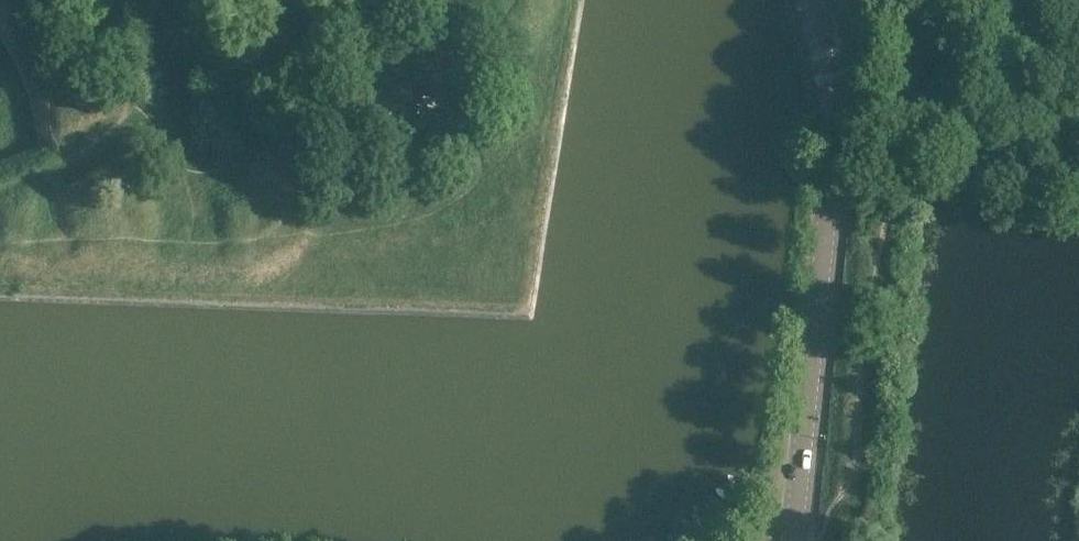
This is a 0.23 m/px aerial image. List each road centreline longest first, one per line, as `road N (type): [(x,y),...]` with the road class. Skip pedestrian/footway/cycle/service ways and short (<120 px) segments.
road 1 (tertiary): [(792,540),(835,141),(816,0)]

